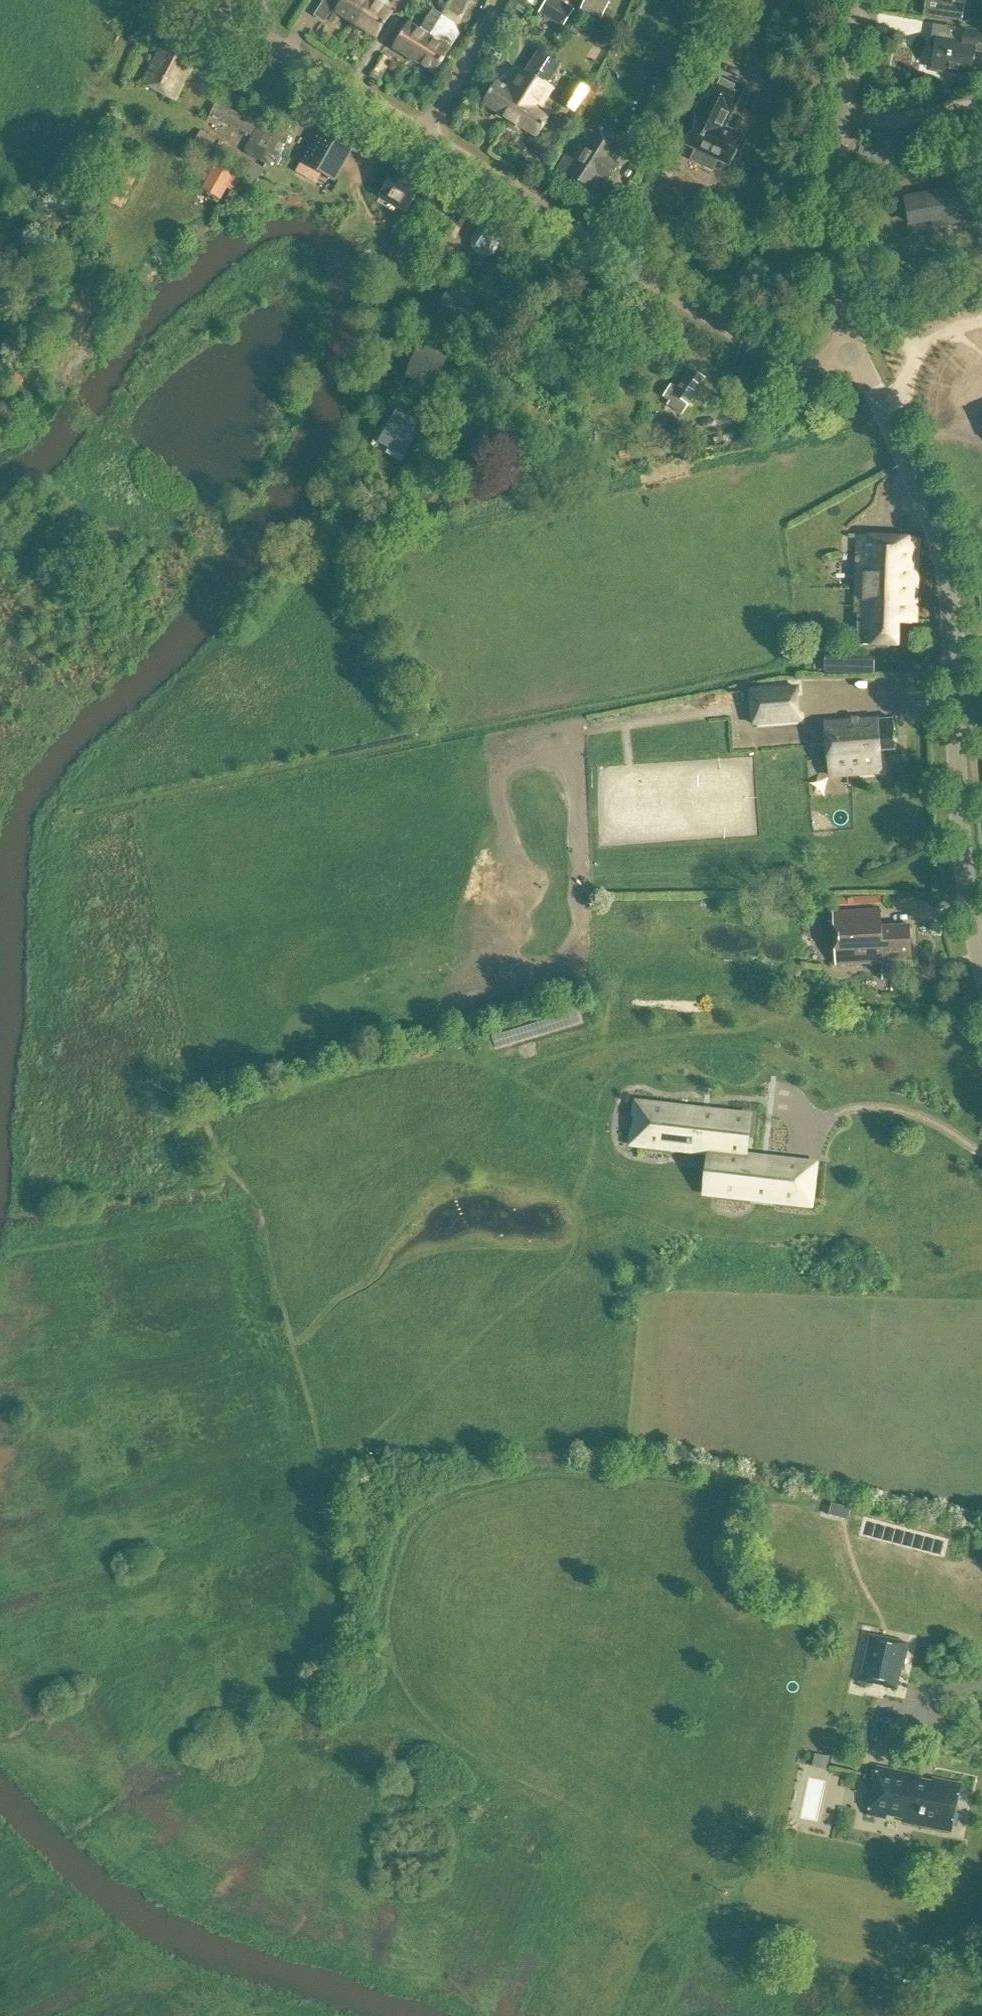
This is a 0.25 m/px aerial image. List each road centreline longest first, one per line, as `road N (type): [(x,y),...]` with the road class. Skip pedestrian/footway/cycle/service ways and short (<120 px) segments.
road 1 (tertiary): [(981,964),(960,824),(951,591),(939,529),(857,352)]
road 2 (unclassified): [(857,352),(805,367),(781,361),(424,135)]
road 3 (unclassified): [(424,135),(202,0)]
road 4 (tertiary): [(857,352),(833,254),(829,181),(840,117)]
road 5 (residential): [(498,0),(424,135)]
road 6 (unclassified): [(840,117),(878,120),(981,104)]

